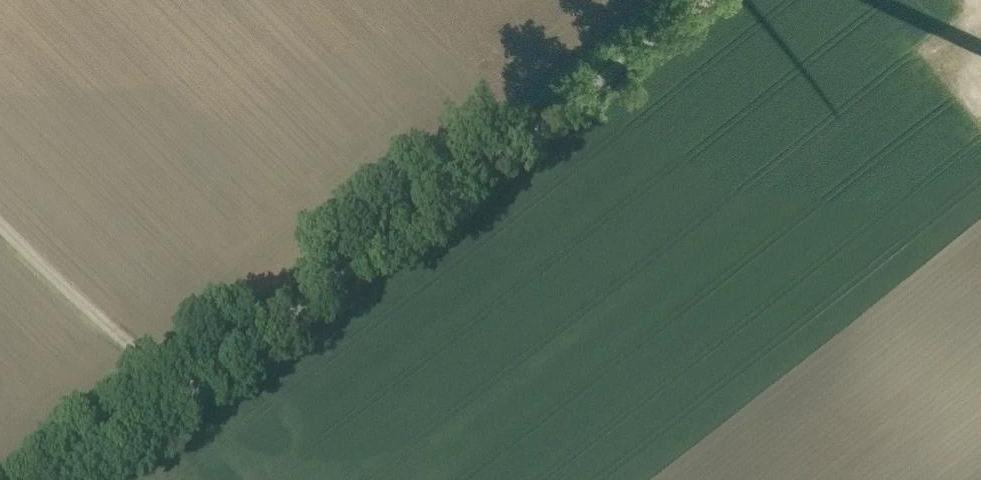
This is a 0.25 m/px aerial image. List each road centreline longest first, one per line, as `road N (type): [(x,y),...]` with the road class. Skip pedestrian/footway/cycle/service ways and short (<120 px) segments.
road 1 (unclassified): [(64,479),(262,323),(714,0)]
road 2 (track): [(387,479),(429,458),(872,99),(980,1)]
road 3 (track): [(0,221),(223,455),(280,479)]

